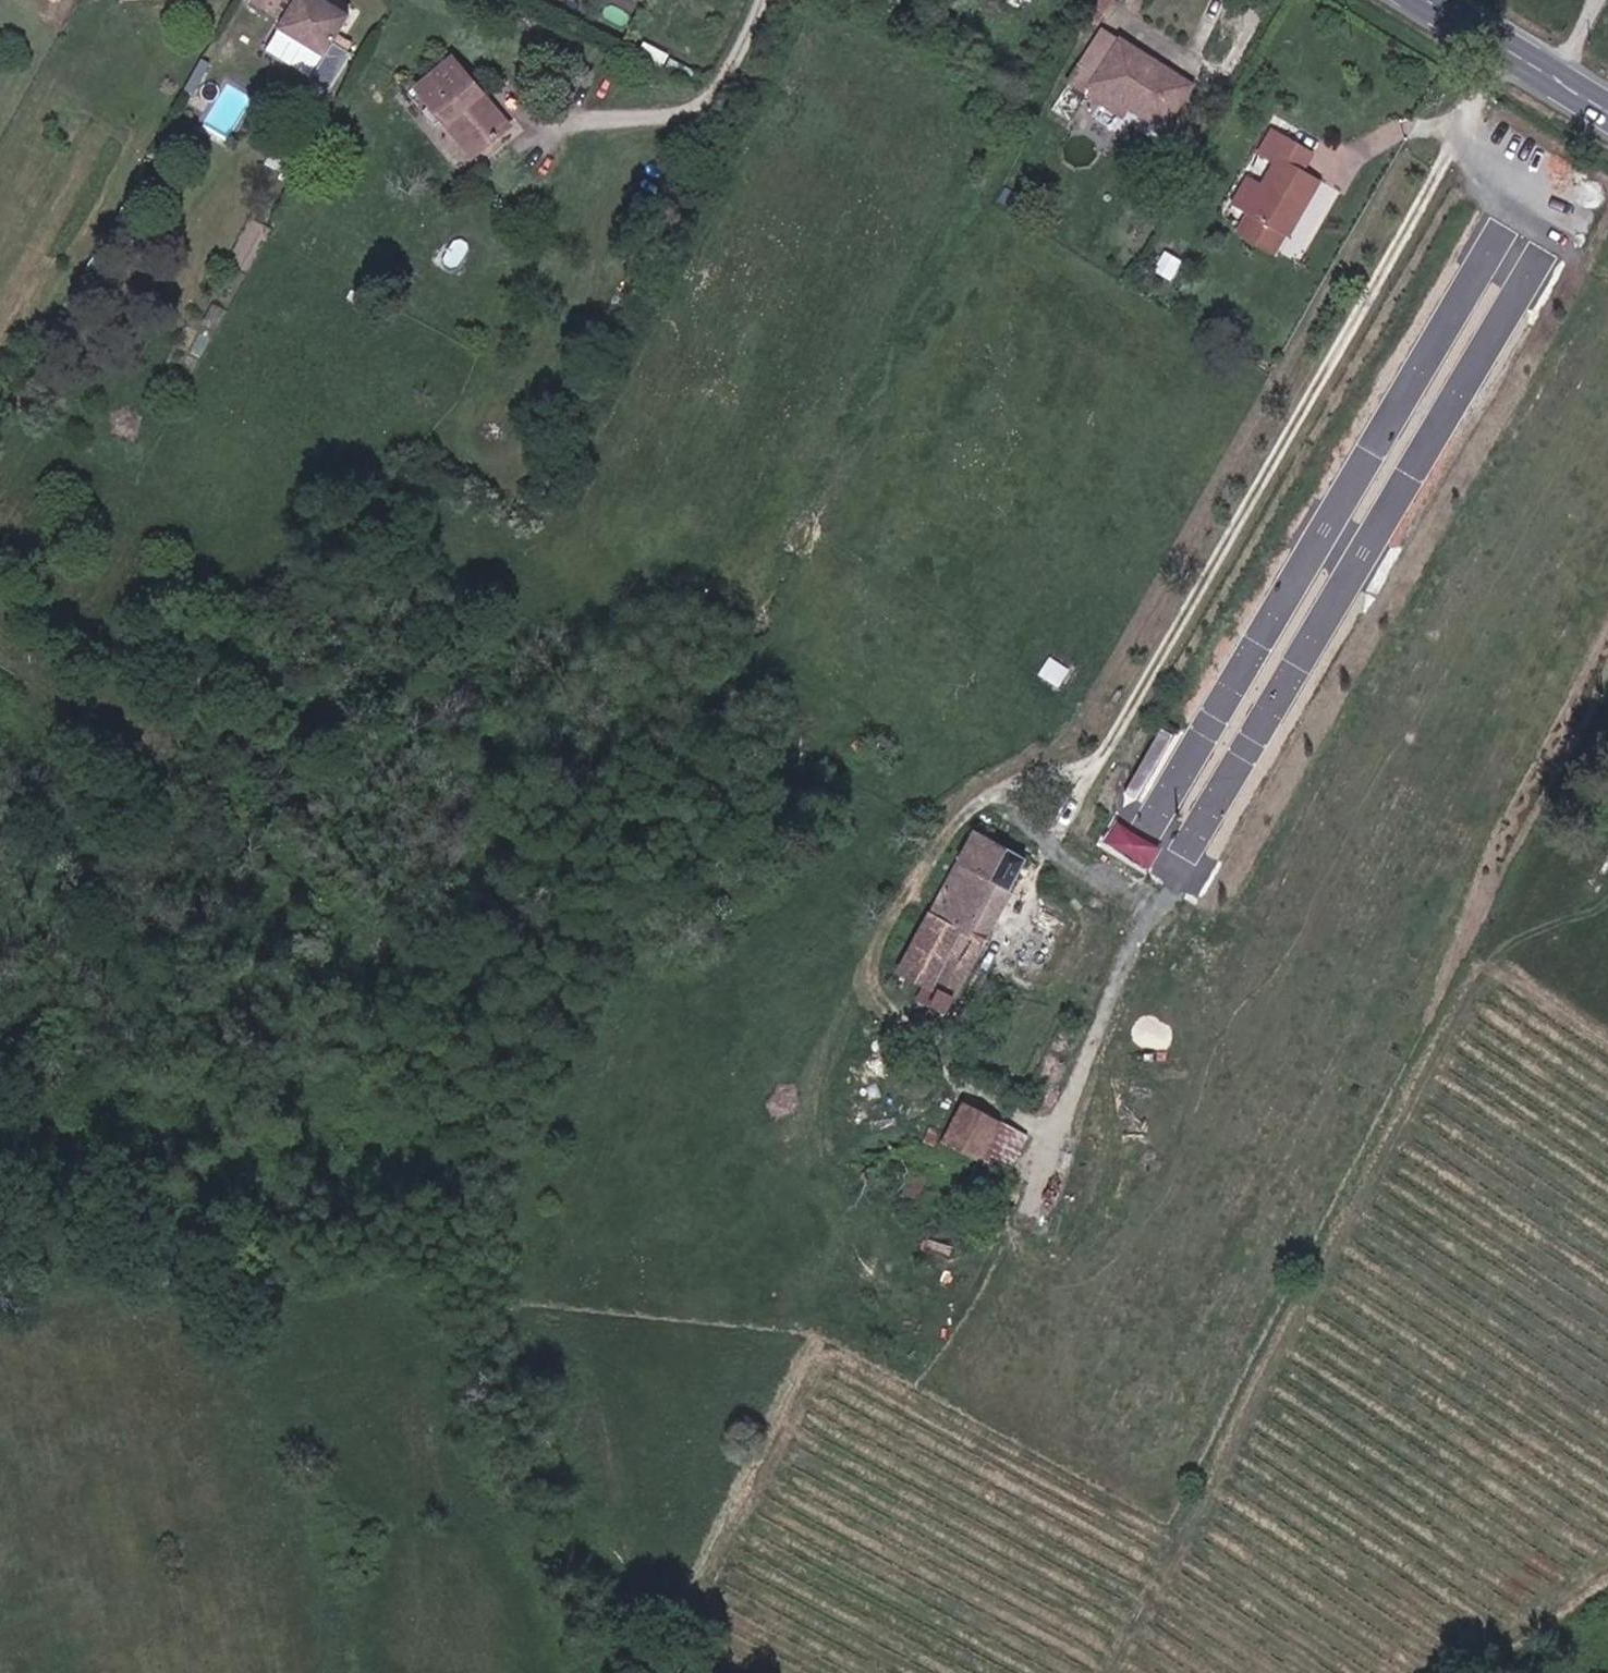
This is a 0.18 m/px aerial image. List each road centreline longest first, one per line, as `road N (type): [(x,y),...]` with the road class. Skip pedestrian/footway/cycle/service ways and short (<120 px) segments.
road 1 (primary): [(1436,0),(1607,106)]

